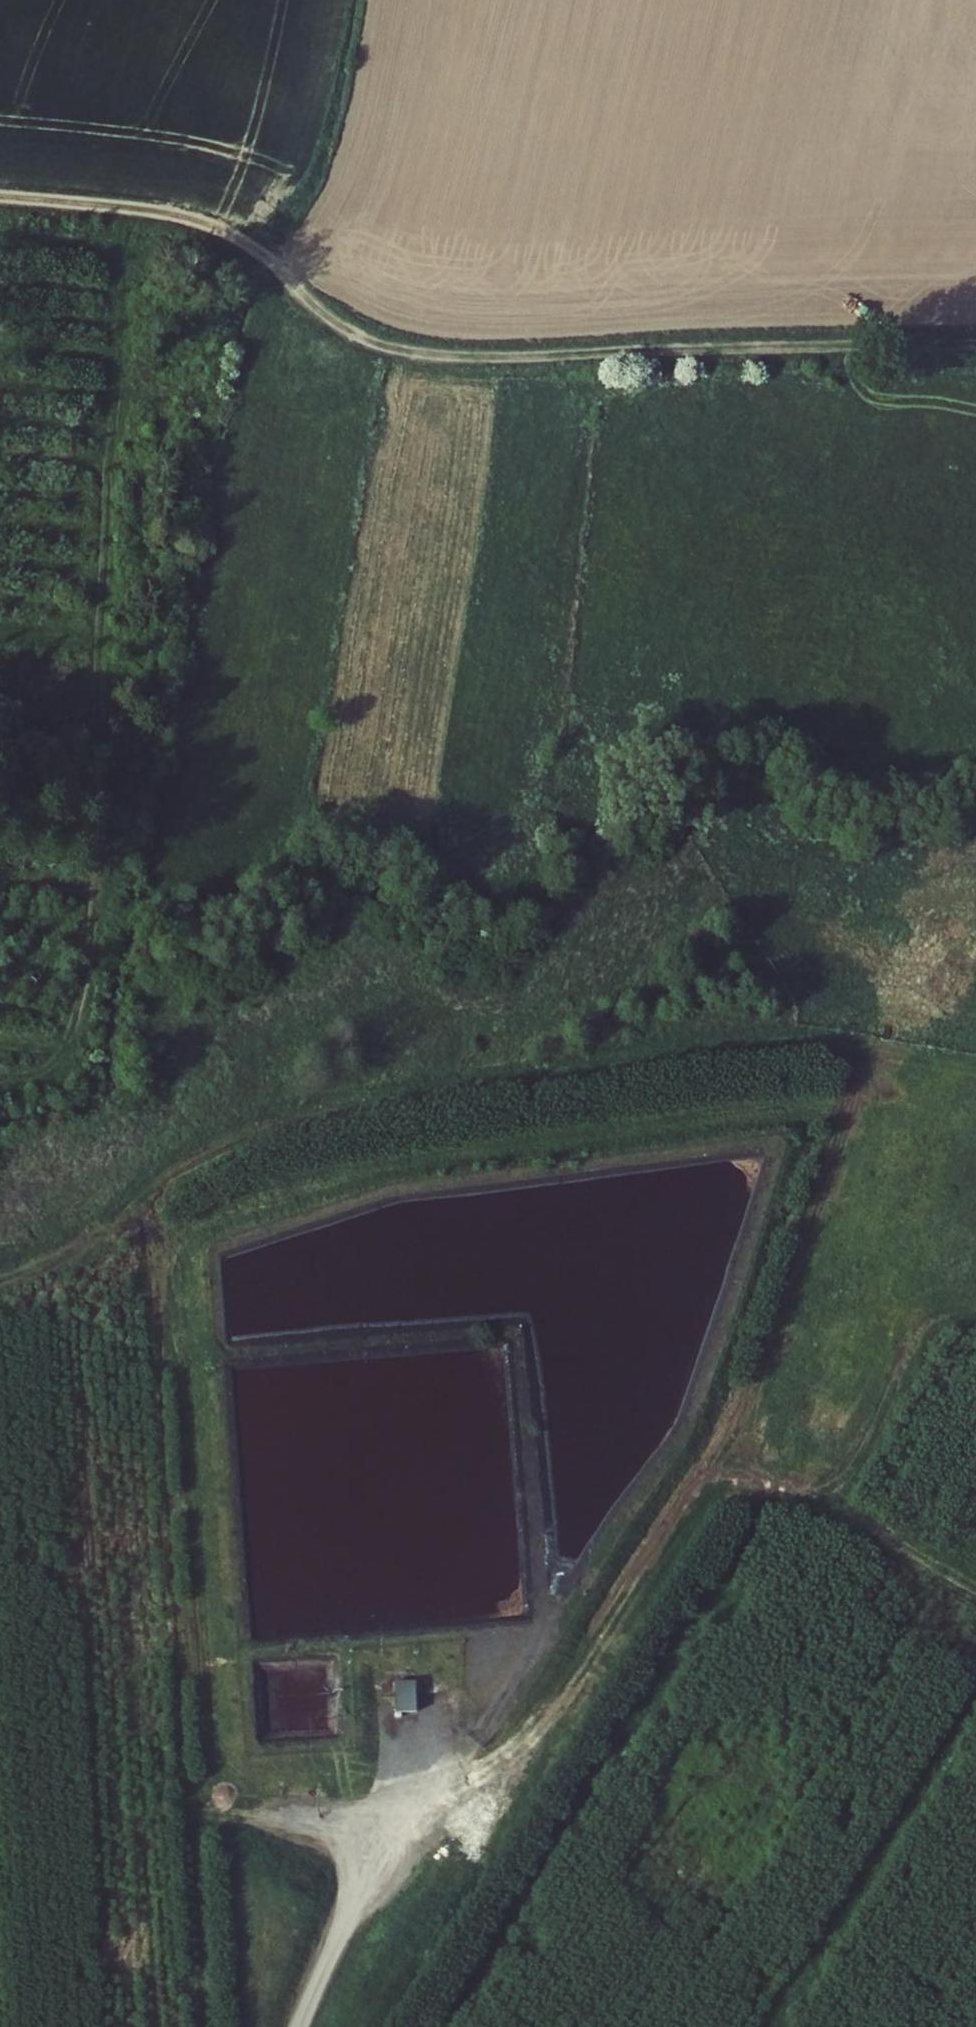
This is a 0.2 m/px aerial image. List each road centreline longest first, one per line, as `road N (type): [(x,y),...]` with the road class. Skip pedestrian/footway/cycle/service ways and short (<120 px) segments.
road 1 (track): [(0,193),(163,210),(228,226),(371,336),(469,351),(975,350)]
road 2 (track): [(297,2026),(379,1820)]

